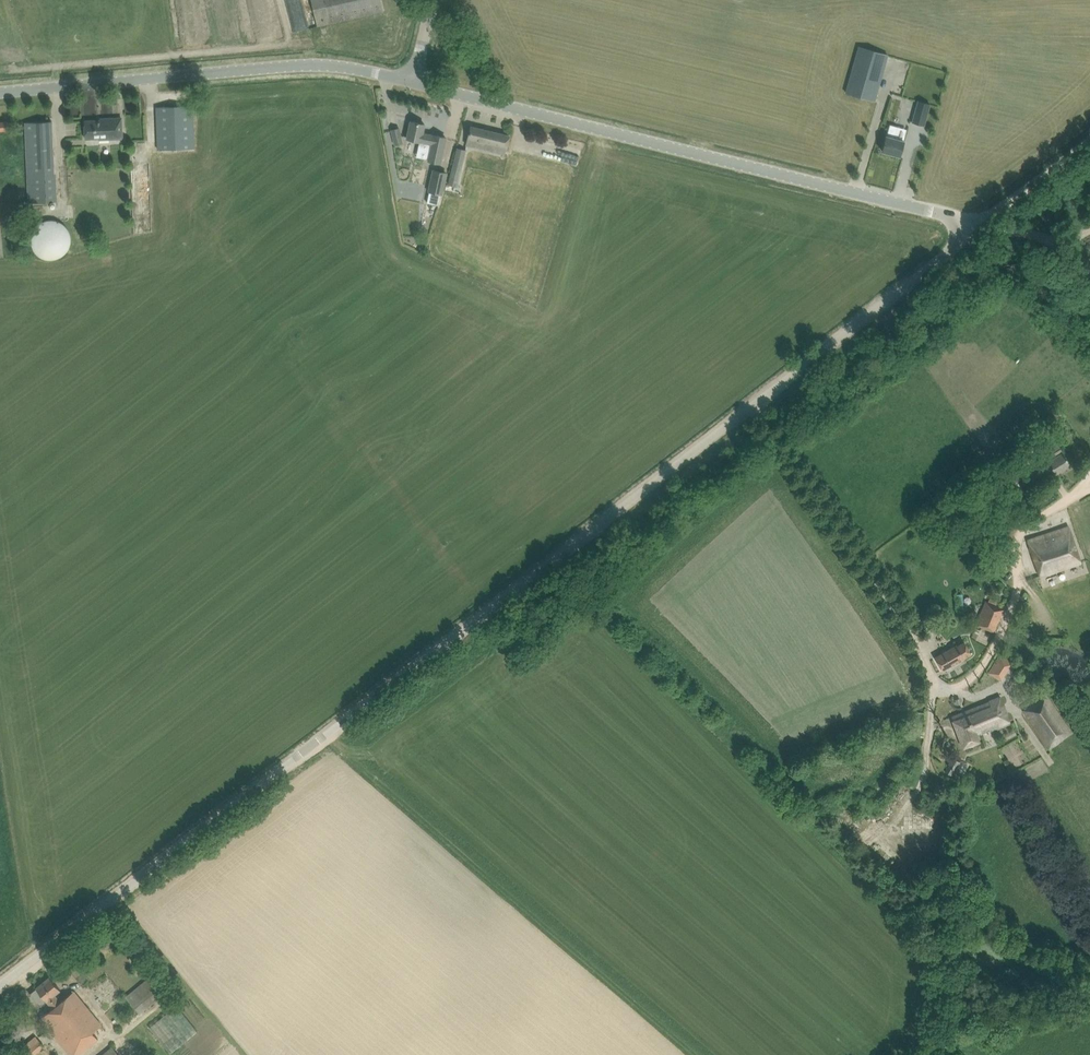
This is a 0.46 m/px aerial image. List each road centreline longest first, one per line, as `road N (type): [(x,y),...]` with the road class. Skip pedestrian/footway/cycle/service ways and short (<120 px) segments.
road 1 (unclassified): [(0,985),(980,223),(413,82)]
road 2 (unclassified): [(0,92),(321,64),(413,82)]
road 3 (track): [(1089,275),(1052,242),(980,223),(1089,144)]

